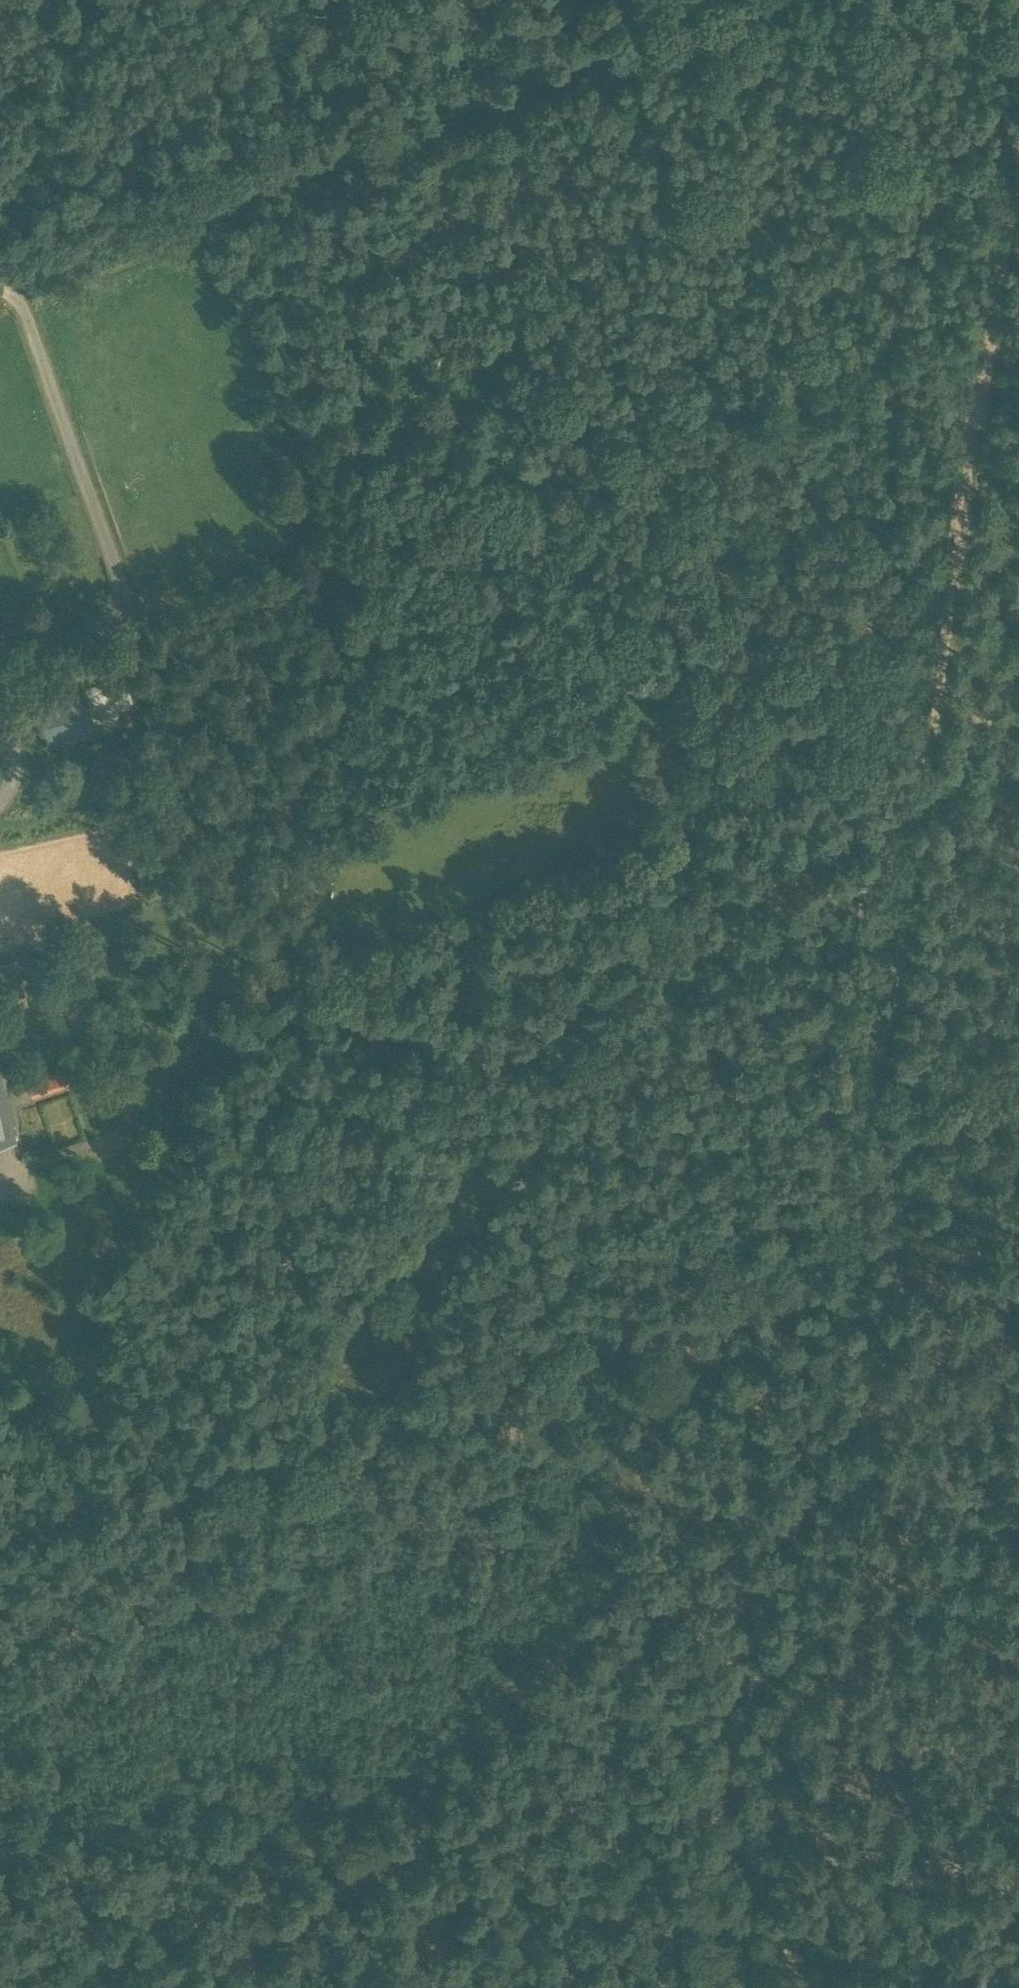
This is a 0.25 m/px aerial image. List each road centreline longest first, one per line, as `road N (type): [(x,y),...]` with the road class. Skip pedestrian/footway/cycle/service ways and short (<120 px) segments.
road 1 (track): [(1018,161),(866,1206)]
road 2 (track): [(0,1980),(754,1847),(1018,1897)]
road 3 (track): [(776,0),(0,284)]
road 4 (track): [(866,1206),(752,1987)]

